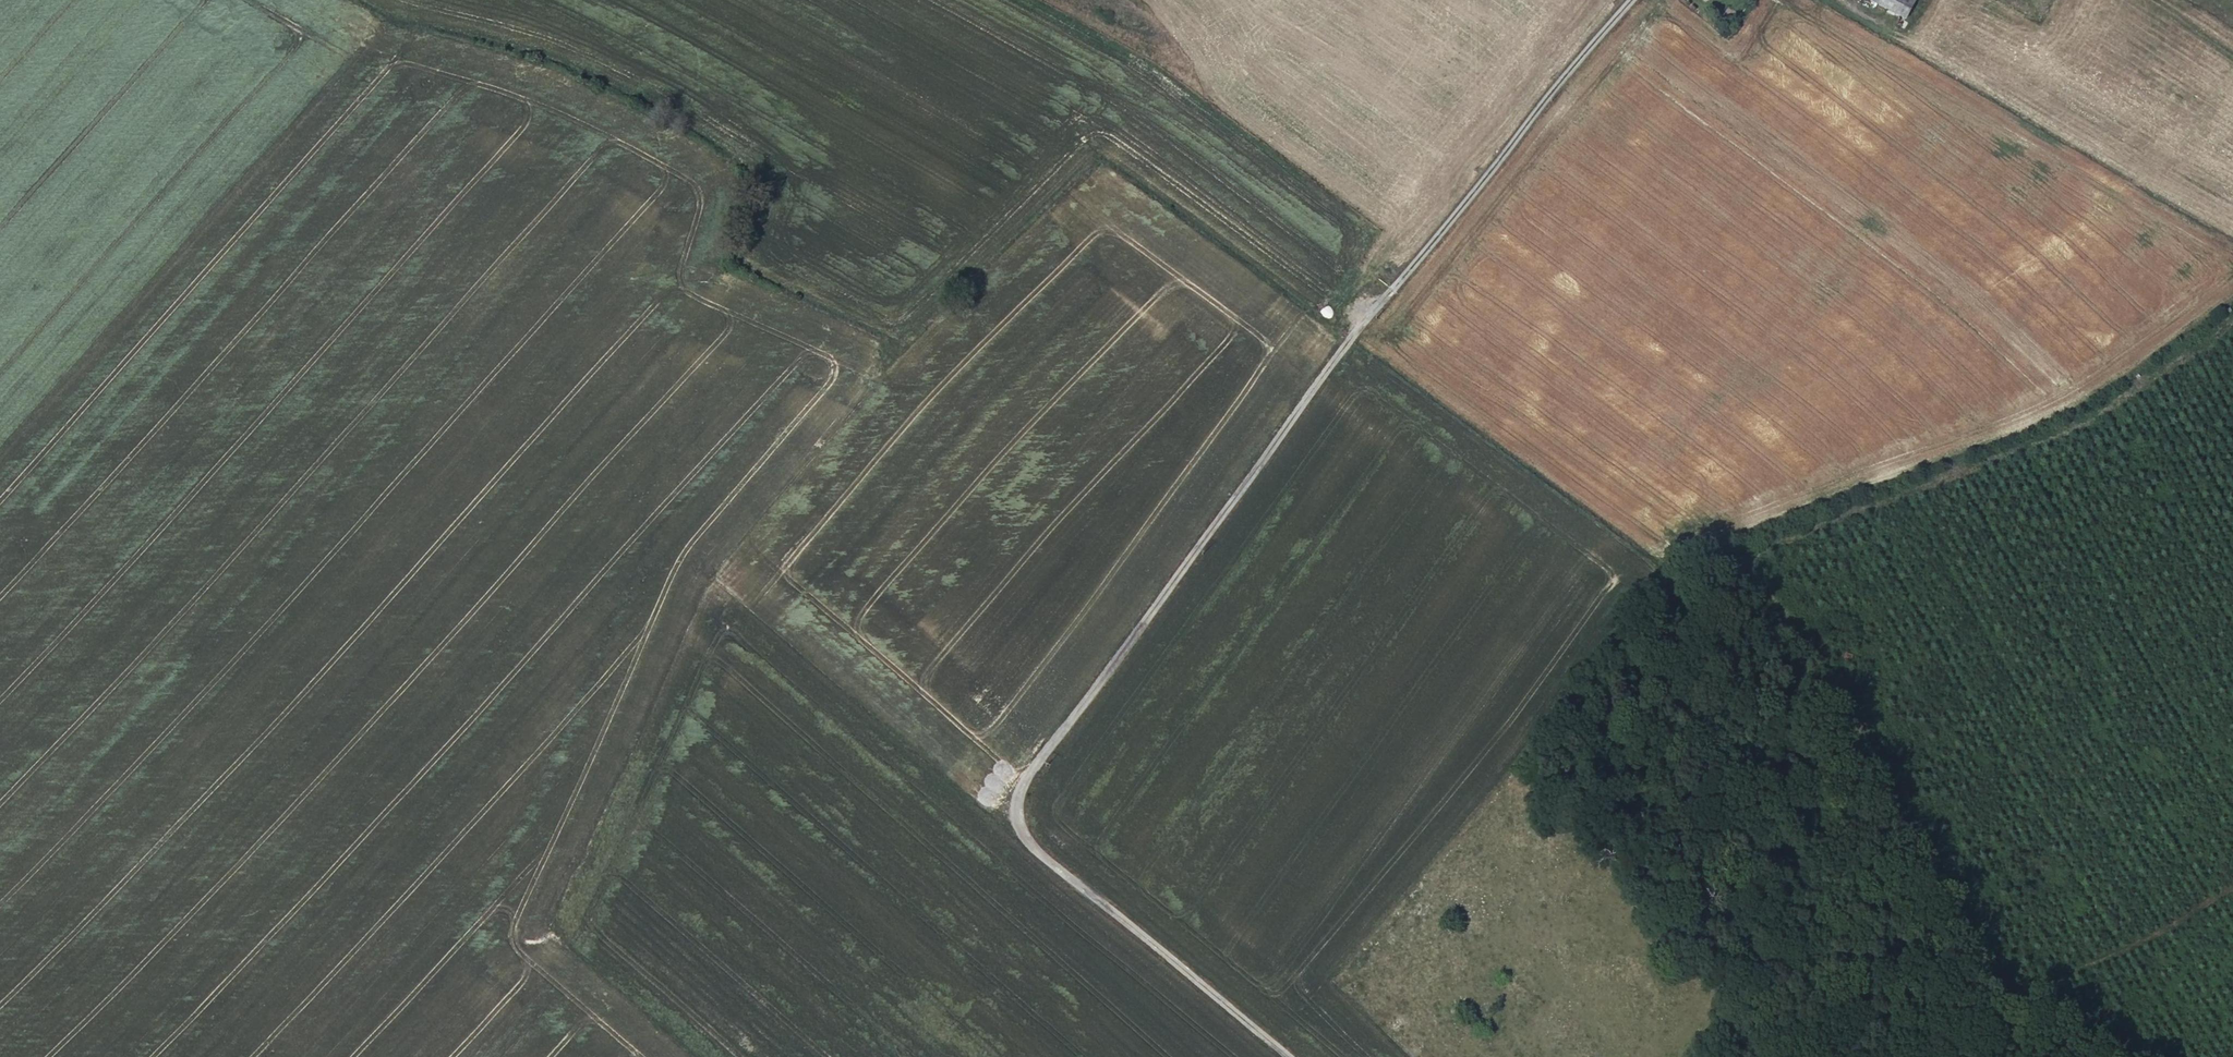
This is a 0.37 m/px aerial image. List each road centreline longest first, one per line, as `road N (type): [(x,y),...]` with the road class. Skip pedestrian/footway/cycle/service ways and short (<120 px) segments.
road 1 (unclassified): [(1283,1056),(1028,843),(1019,821),(1023,784),(1359,322),(1633,0)]
road 2 (track): [(1930,1056),(2232,883)]

